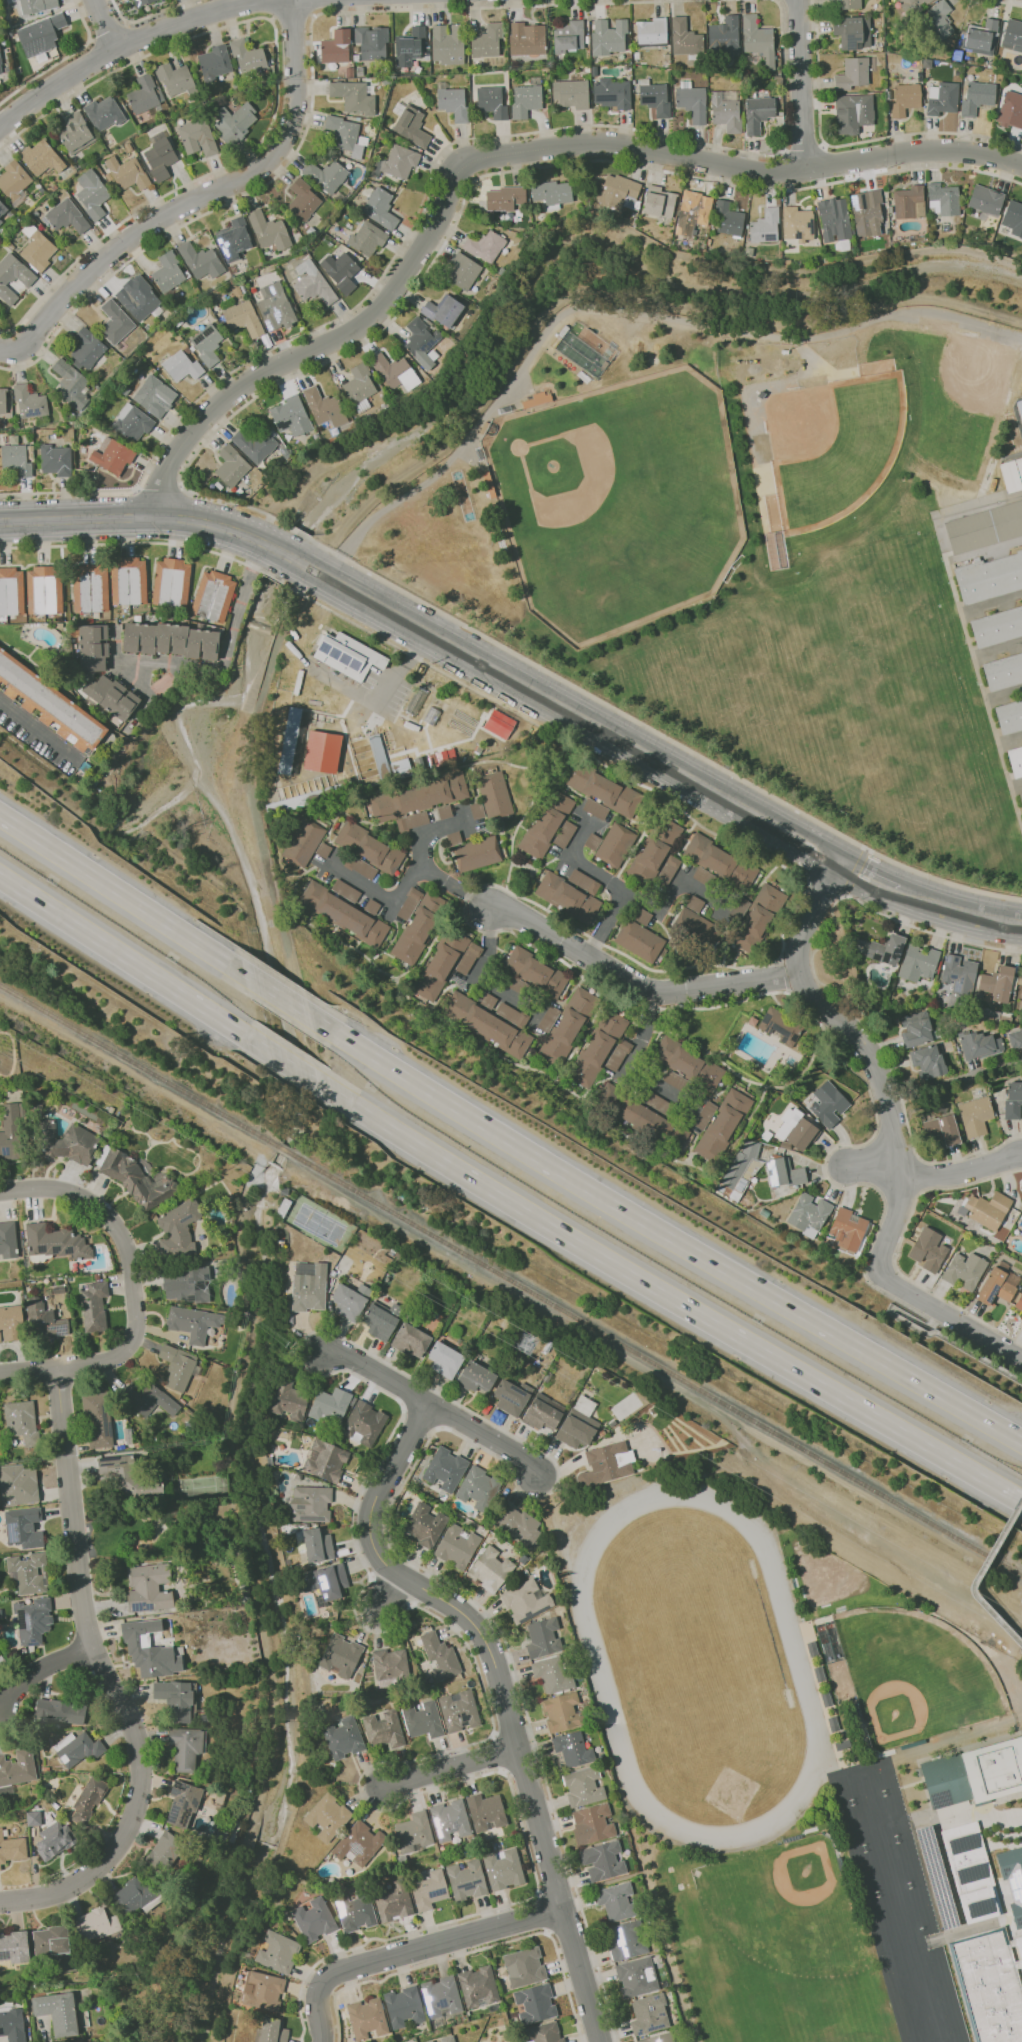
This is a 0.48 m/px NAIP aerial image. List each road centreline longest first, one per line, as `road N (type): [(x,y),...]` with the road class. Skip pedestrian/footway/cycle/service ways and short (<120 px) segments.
road 1 (residential): [(1021,170),(962,149),(925,149),(759,172),(629,143),(471,170),(385,312),(225,402),(169,462),(157,488),(157,517)]
road 2 (track): [(285,1155),(289,1166),(489,1285),(630,1358),(767,1458),(1021,1587)]
road 3 (motorway): [(1021,1443),(690,1252),(310,1016)]
road 4 (motorway): [(326,1088),(1021,1504)]
road 5 (residential): [(599,2041),(483,1640),(453,1607),(385,1566),(370,1538),(369,1511),(430,1405)]
road 6 (residential): [(56,1369),(81,1602),(93,1651),(132,1725),(142,1770),(137,1821),(89,1881),(46,1900),(0,1905)]
road 7 (residential): [(1021,1359),(877,1274),(901,1211),(891,1113),(863,1039),(797,973),(810,917),(837,865)]
road 8 (tertiary): [(837,865),(296,561)]
road 9 (residential): [(293,0),(297,95),(292,125),(273,156),(141,231),(22,347),(0,348)]
road 10 (residential): [(0,1374),(104,1362),(127,1349),(137,1329),(132,1253),(115,1226),(59,1193),(0,1194)]
road 11 (residential): [(488,899),(653,993),(797,973)]
road 12 (motorway): [(0,880),(269,1052)]
road 13 (track): [(0,1001),(277,1151)]
road 14 (residential): [(560,1906),(330,1972),(317,1995),(319,2041)]
road 15 (motorway): [(255,980),(0,817)]
road 16 (residential): [(264,0),(116,49),(0,126)]
road 17 (tertiary): [(277,550),(201,522),(157,517),(0,523)]
road 18 (residential): [(323,1353),(364,1363),(525,1459),(545,1483)]
road 19 (residential): [(797,0),(807,170)]
road 20 (residential): [(515,1748),(378,1787)]
road 21 (tertiary): [(1021,924),(953,912),(898,891)]
road 22 (residential): [(1021,1160),(902,1178)]

